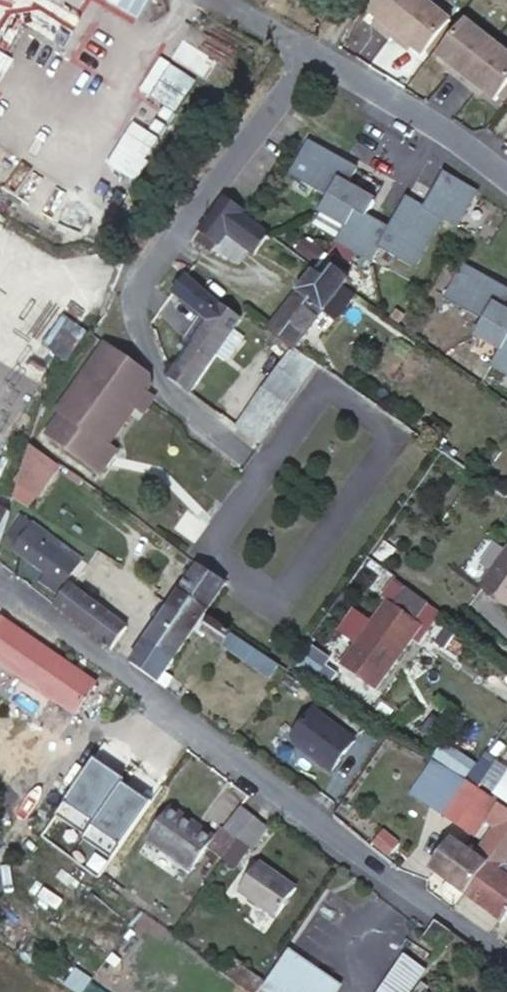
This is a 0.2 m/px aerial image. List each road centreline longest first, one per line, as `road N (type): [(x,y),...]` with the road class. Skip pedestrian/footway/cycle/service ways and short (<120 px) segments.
road 1 (residential): [(0,591),(506,959)]
road 2 (residential): [(312,54),(134,288),(136,320),(156,372),(179,403),(249,458)]
road 3 (residential): [(506,179),(456,139),(312,54)]

